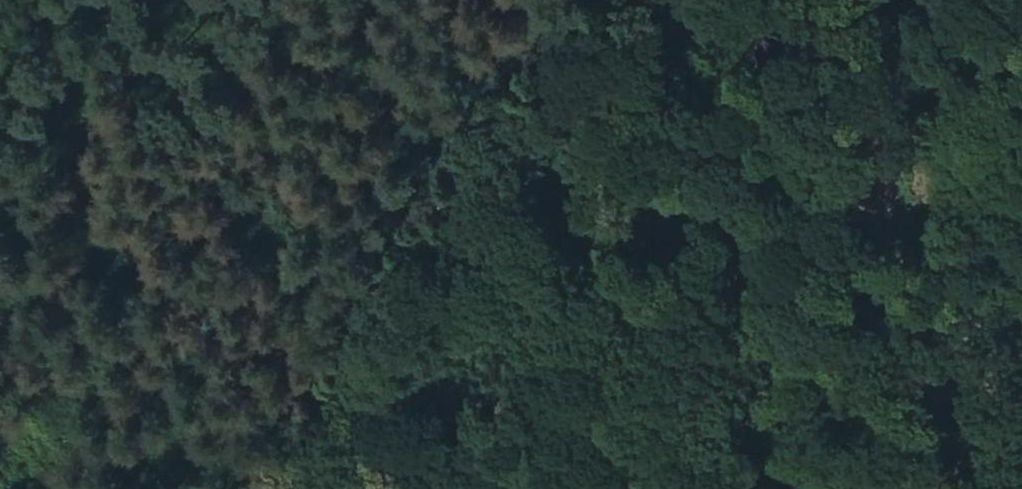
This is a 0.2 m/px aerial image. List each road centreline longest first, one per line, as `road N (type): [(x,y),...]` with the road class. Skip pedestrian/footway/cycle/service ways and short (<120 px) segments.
road 1 (track): [(578,0),(298,354),(239,488)]

